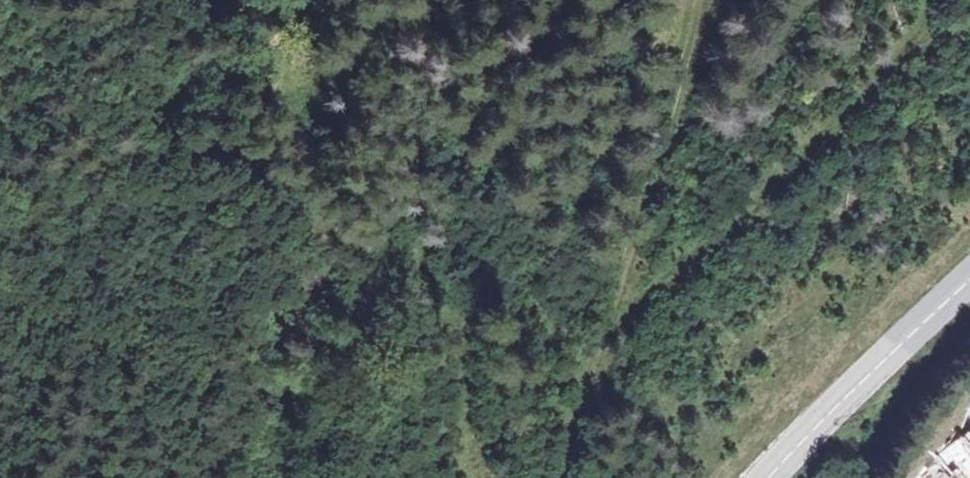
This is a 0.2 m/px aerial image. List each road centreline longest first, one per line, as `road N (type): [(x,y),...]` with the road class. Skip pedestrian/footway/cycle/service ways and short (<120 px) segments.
road 1 (tertiary): [(969,280),(768,477)]

